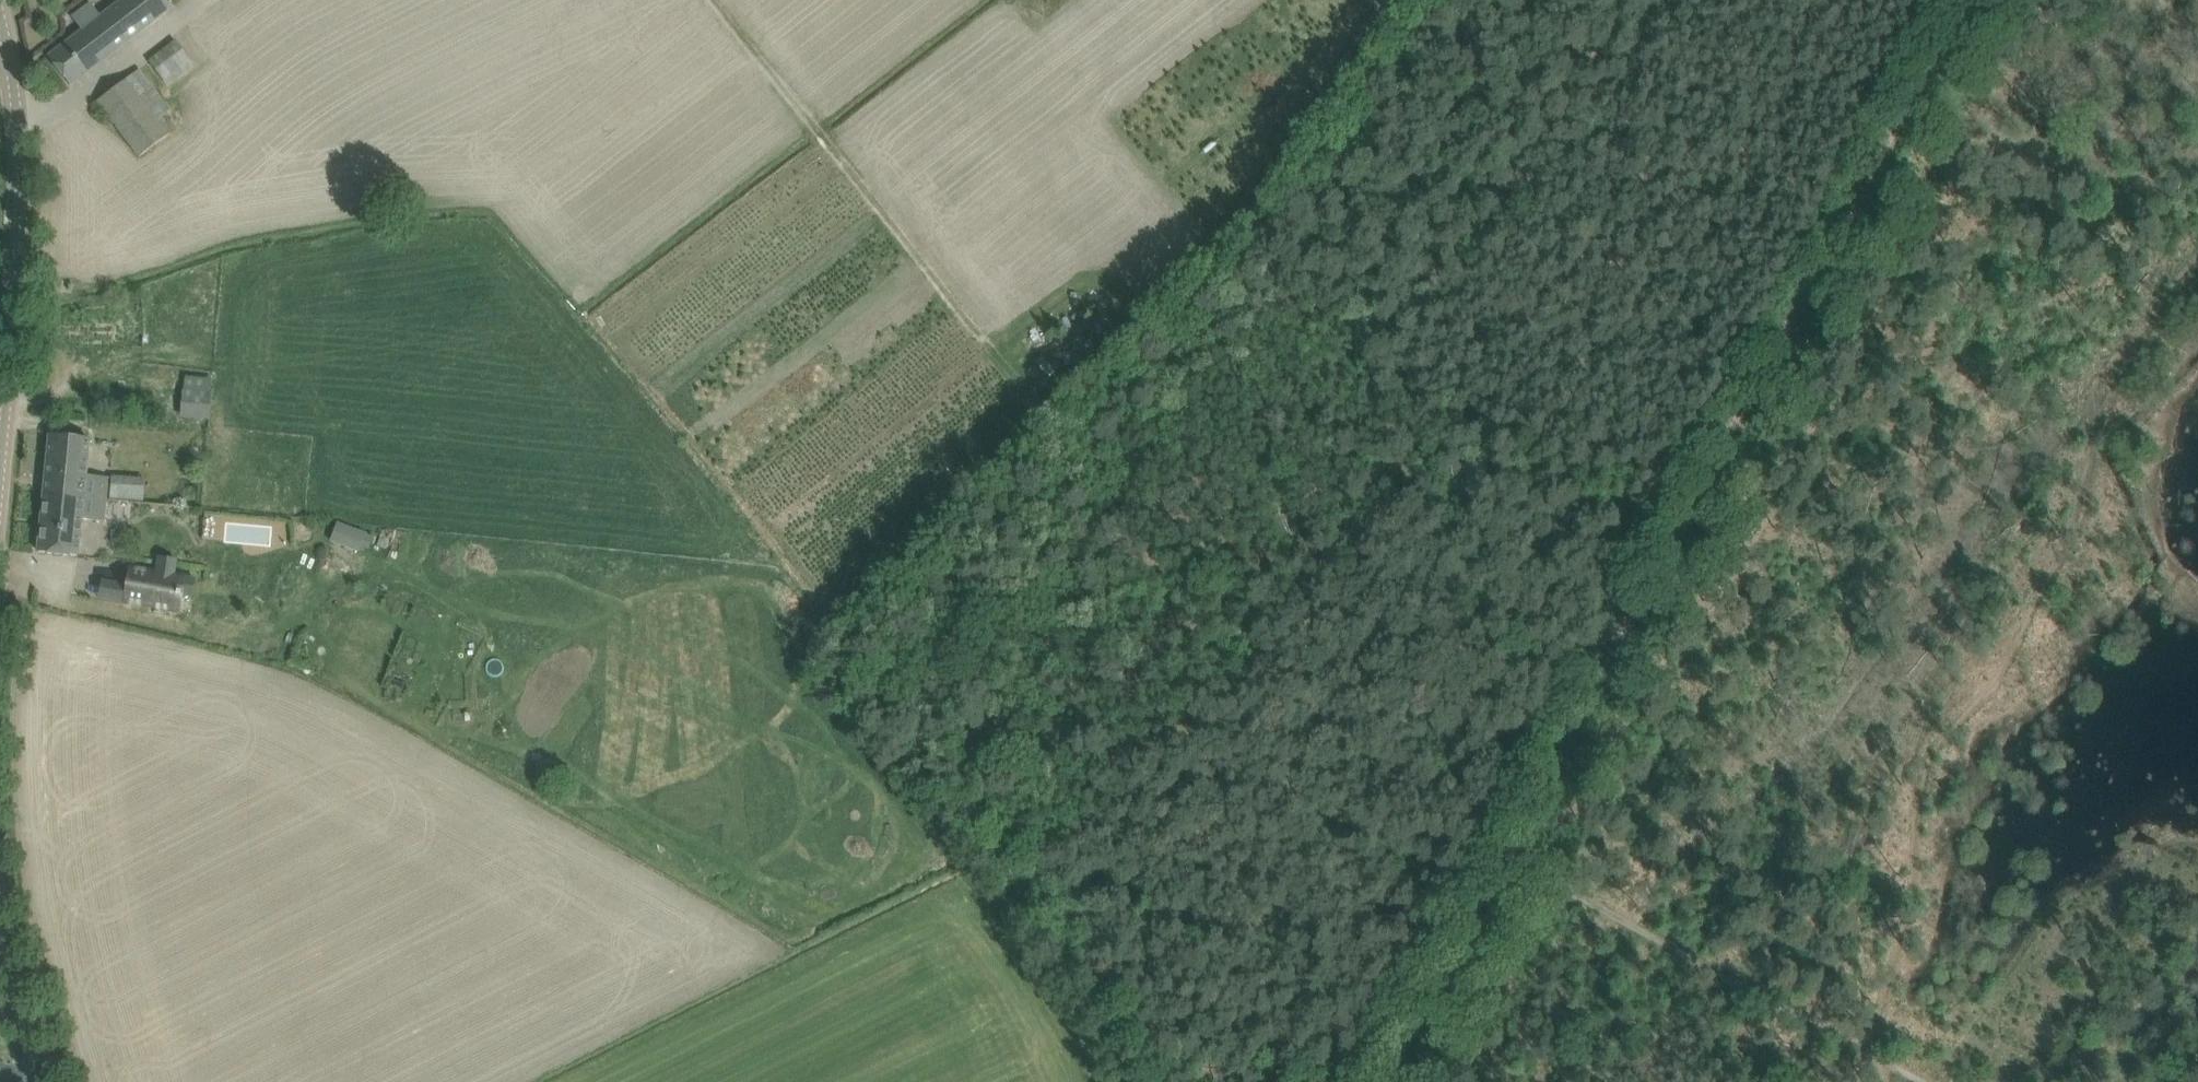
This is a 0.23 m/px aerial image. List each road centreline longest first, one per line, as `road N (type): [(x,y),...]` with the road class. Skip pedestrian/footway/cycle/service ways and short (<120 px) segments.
road 1 (unclassified): [(0,378),(14,176),(0,68)]
road 2 (track): [(1366,1081),(1482,858)]
road 3 (unclassified): [(32,1081),(0,940)]

